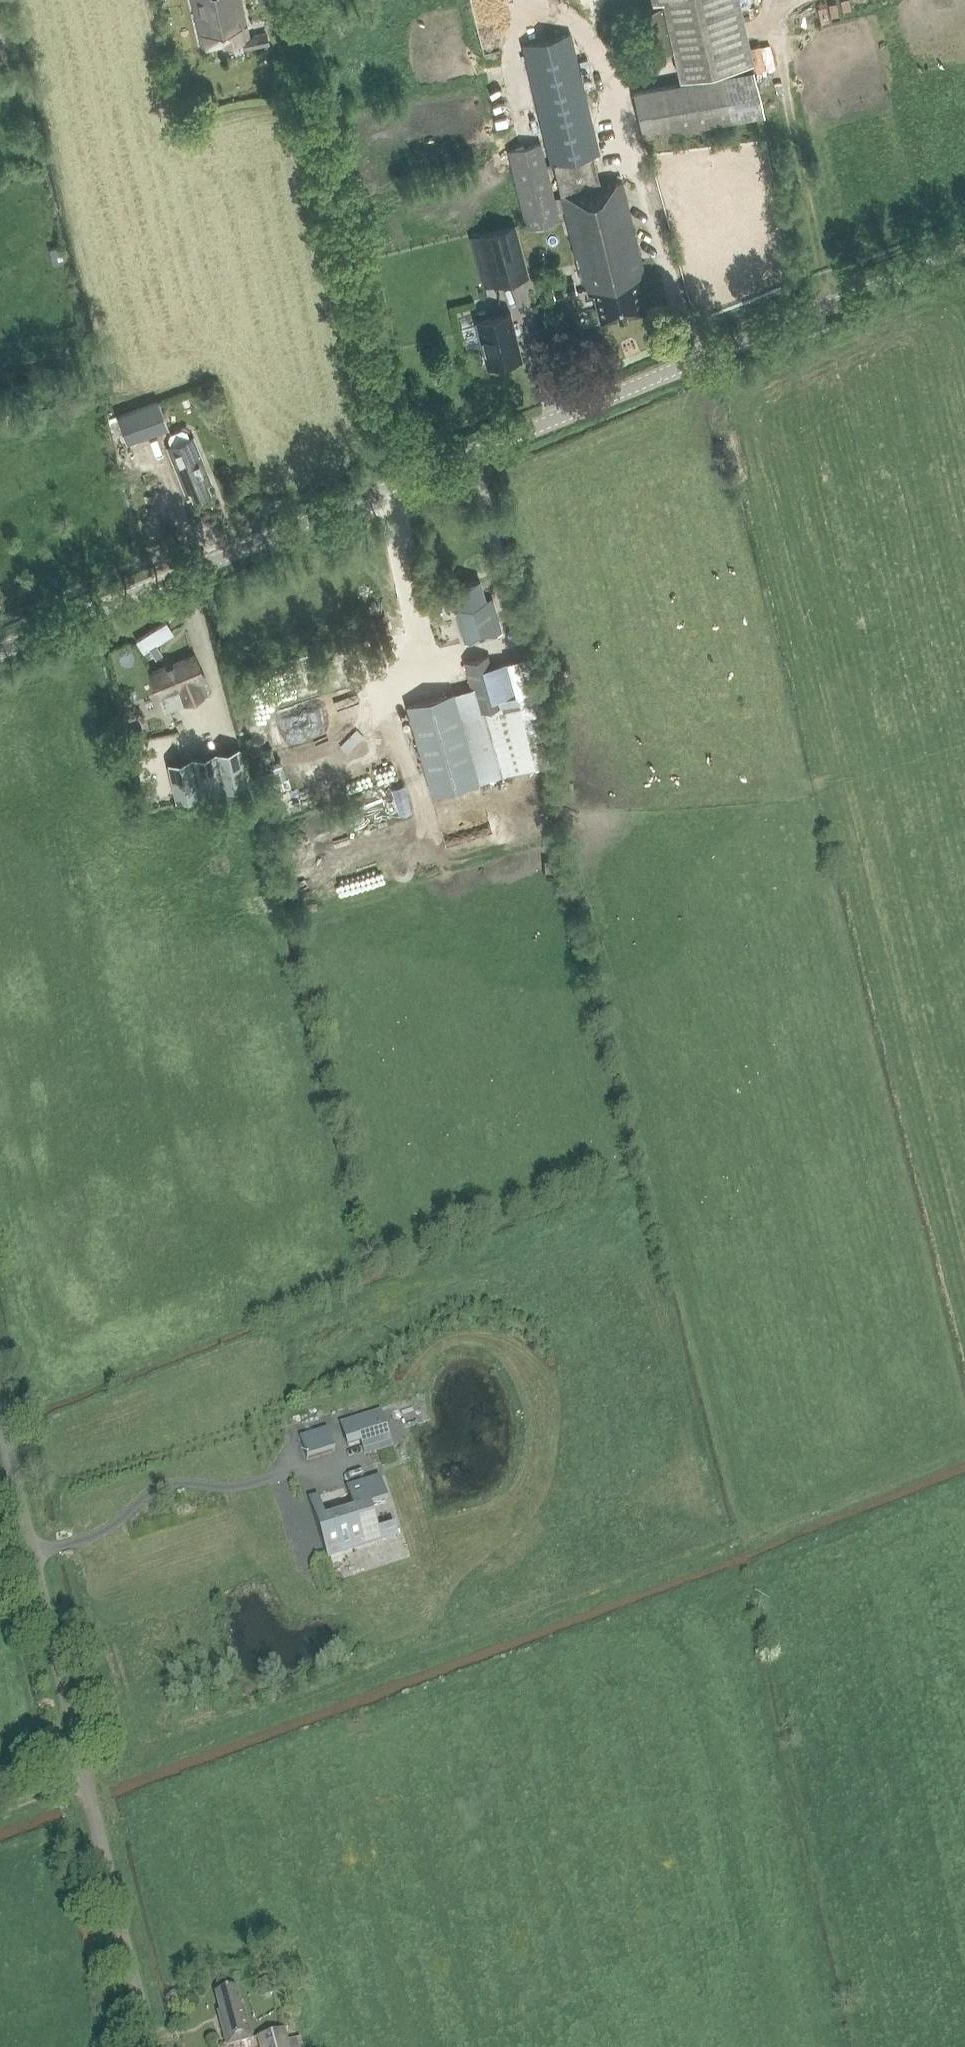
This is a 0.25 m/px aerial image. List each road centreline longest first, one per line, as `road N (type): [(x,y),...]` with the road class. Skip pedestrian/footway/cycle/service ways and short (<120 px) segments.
road 1 (tertiary): [(0,652),(964,254)]
road 2 (unclassified): [(149,2046),(87,1781),(0,1468)]
road 3 (track): [(399,485),(288,0)]

